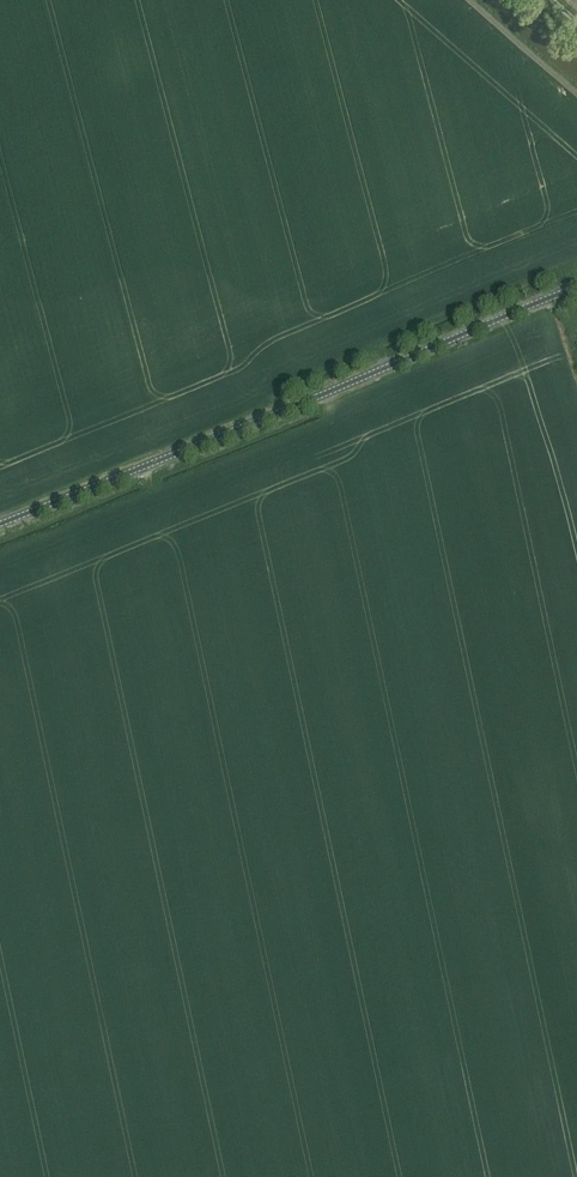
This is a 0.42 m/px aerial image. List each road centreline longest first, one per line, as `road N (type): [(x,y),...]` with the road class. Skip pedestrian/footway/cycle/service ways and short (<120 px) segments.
road 1 (tertiary): [(0,525),(576,288)]

